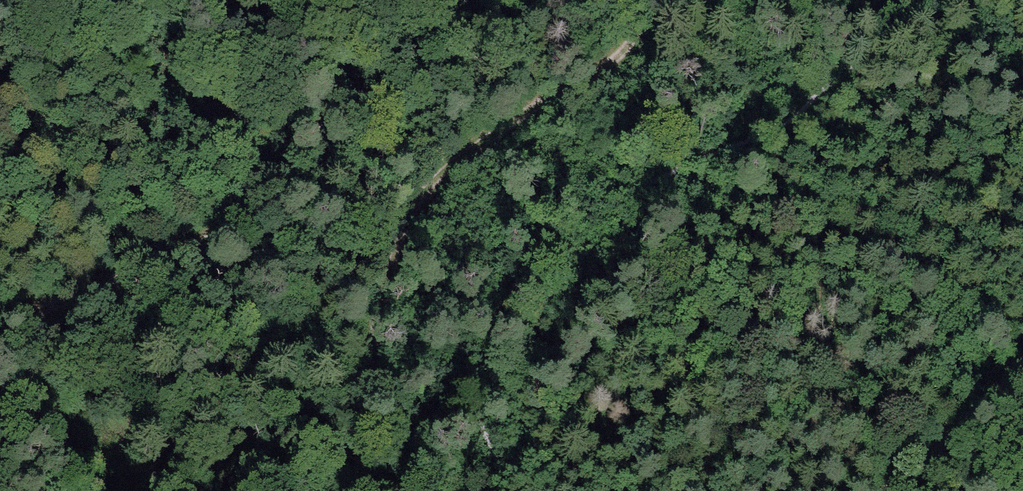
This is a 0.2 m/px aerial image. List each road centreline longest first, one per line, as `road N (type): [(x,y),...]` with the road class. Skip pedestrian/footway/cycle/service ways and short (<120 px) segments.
road 1 (track): [(0,345),(35,311),(189,250),(277,182),(397,69),(482,43),(550,0)]
road 2 (track): [(583,0),(466,148),(342,406),(330,490)]
road 3 (track): [(1022,309),(973,411),(914,490)]

